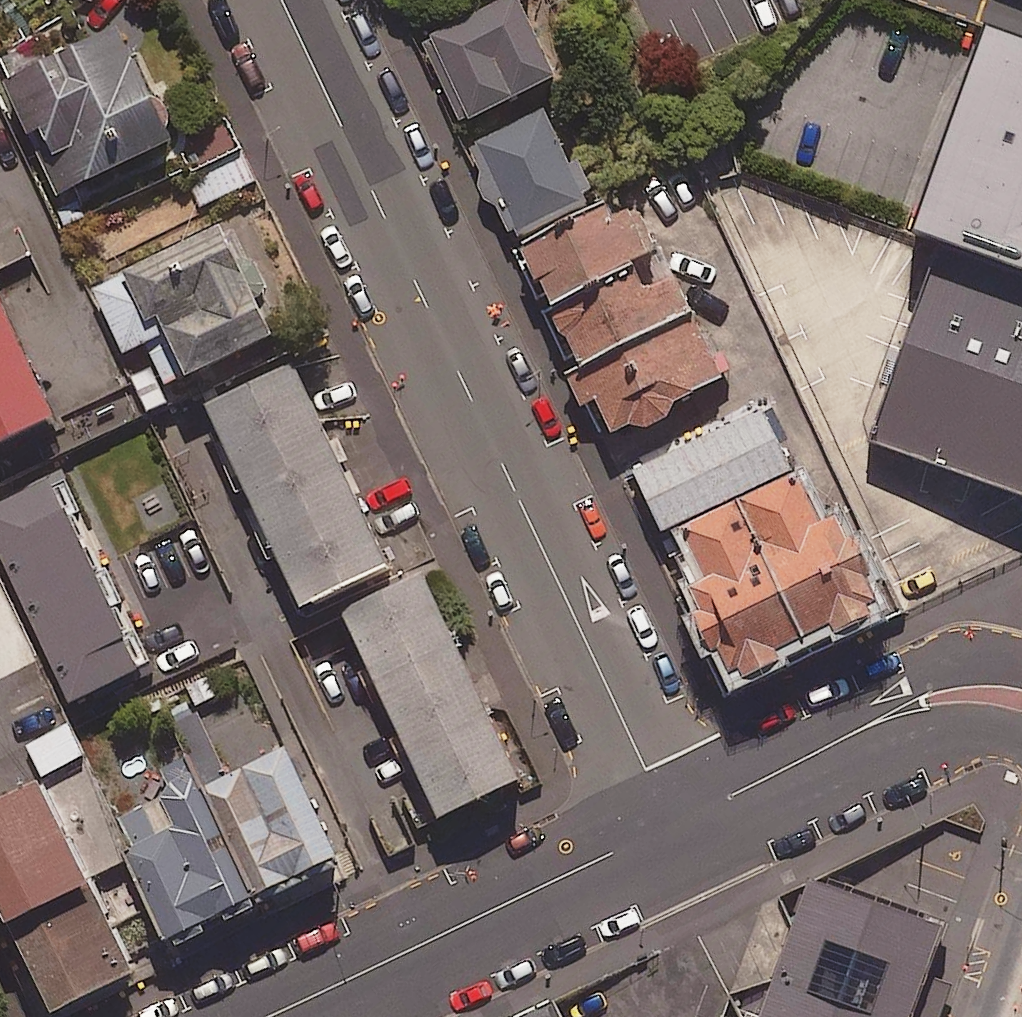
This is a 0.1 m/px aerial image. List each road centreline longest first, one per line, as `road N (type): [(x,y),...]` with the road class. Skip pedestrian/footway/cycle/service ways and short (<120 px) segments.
road 1 (residential): [(671,822),(285,0)]
road 2 (tertiary): [(671,822),(245,1016)]
road 3 (tertiary): [(1021,699),(943,696),(671,822)]

